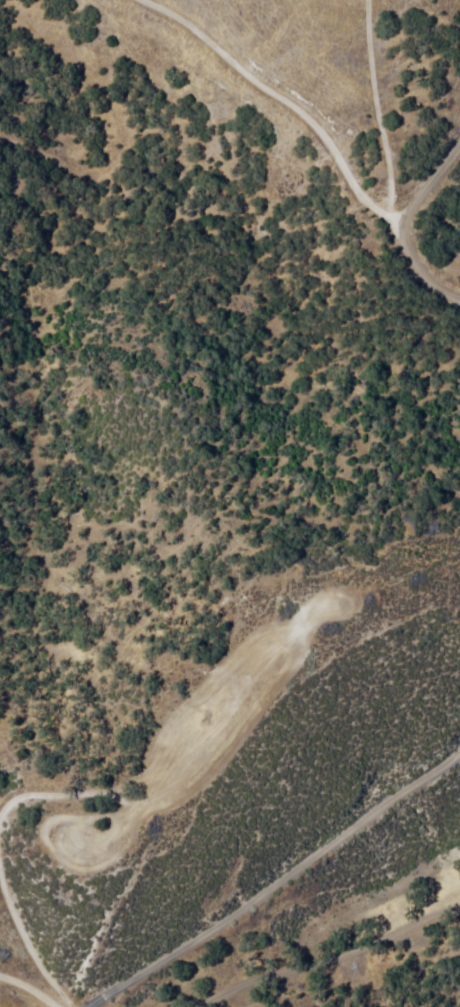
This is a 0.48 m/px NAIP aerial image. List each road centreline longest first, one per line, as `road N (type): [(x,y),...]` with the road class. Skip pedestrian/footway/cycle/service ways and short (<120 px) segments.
road 1 (residential): [(459,749),(247,913),(104,1001),(73,1005),(0,975)]
road 2 (residential): [(154,0),(327,118),(362,181),(404,216),(439,284),(459,296)]

